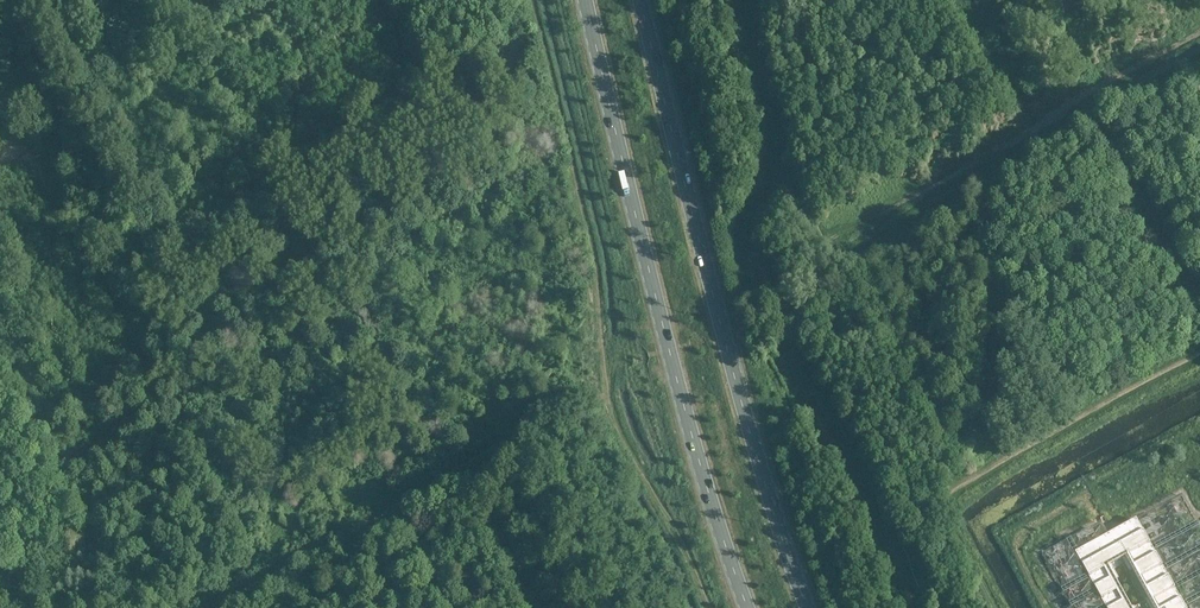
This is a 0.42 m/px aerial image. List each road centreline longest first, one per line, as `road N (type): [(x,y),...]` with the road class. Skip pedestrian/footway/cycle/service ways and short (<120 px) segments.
road 1 (primary): [(810,607),(752,448),(641,0)]
road 2 (primary): [(580,0),(700,463),(748,607)]

